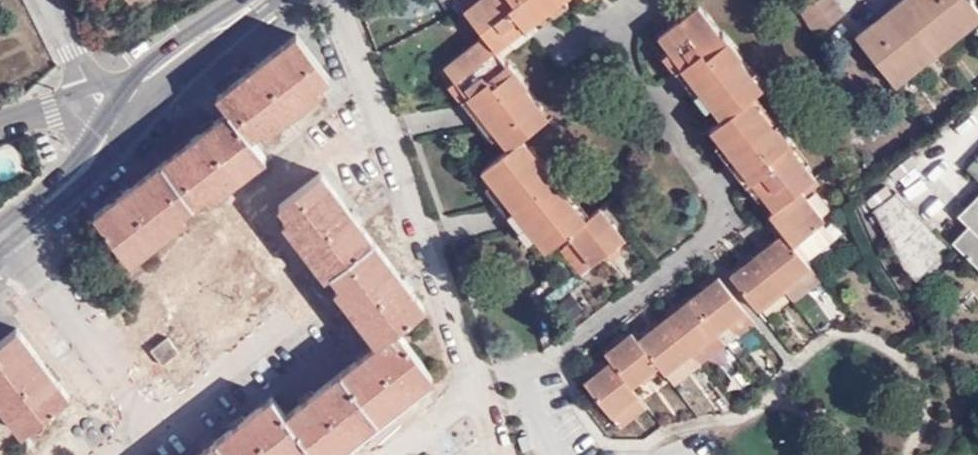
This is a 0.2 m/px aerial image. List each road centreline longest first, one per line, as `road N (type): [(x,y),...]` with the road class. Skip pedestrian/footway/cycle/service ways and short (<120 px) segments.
road 1 (residential): [(491,393),(362,56),(329,0)]
road 2 (unclassified): [(0,238),(72,183),(130,112)]
road 3 (unclassified): [(130,112),(169,69),(260,0)]

